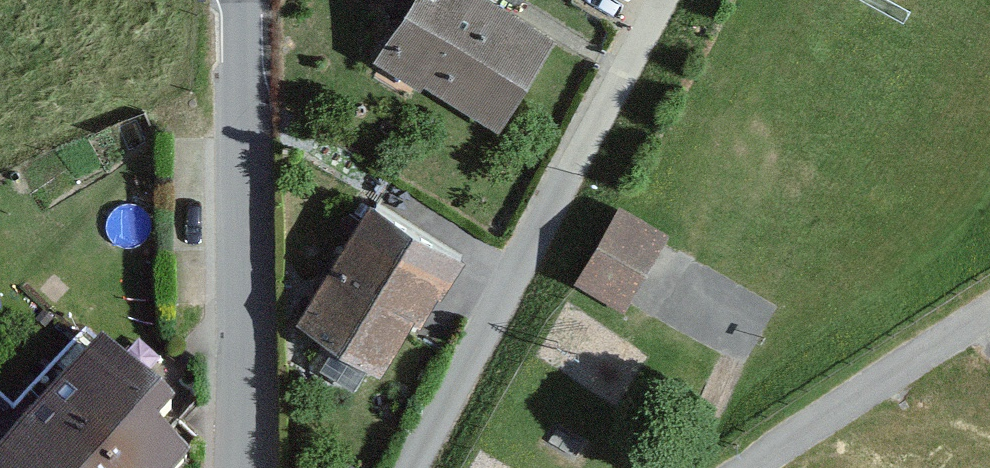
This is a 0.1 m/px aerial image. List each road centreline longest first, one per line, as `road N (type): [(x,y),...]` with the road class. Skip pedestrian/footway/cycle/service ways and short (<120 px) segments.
road 1 (track): [(422,467),(666,0)]
road 2 (tertiary): [(244,467),(251,0)]
road 3 (unclassified): [(764,467),(989,306)]

